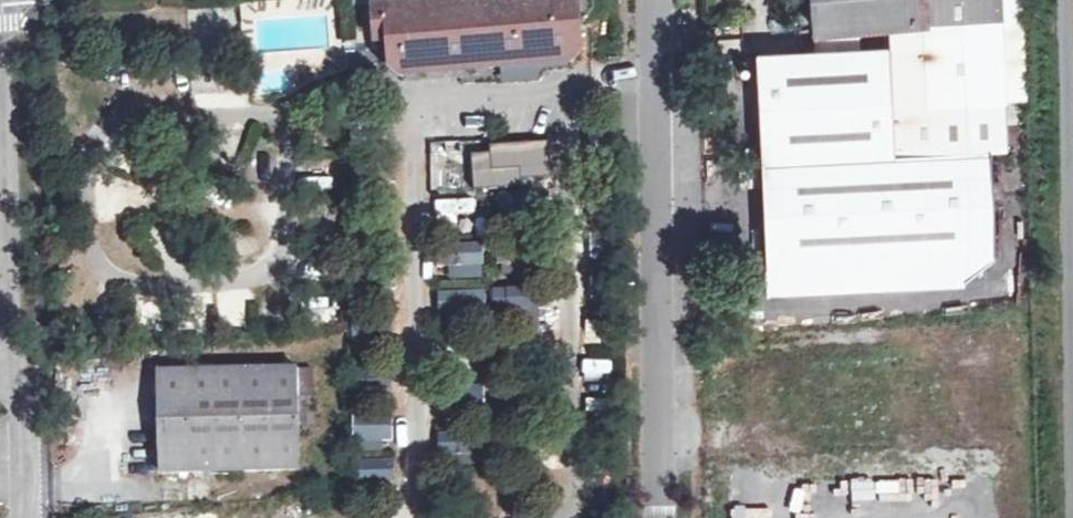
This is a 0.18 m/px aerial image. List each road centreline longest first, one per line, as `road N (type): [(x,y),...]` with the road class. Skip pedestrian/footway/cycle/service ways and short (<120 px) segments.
road 1 (unclassified): [(17,517),(8,0)]
road 2 (residential): [(662,517),(657,0)]

